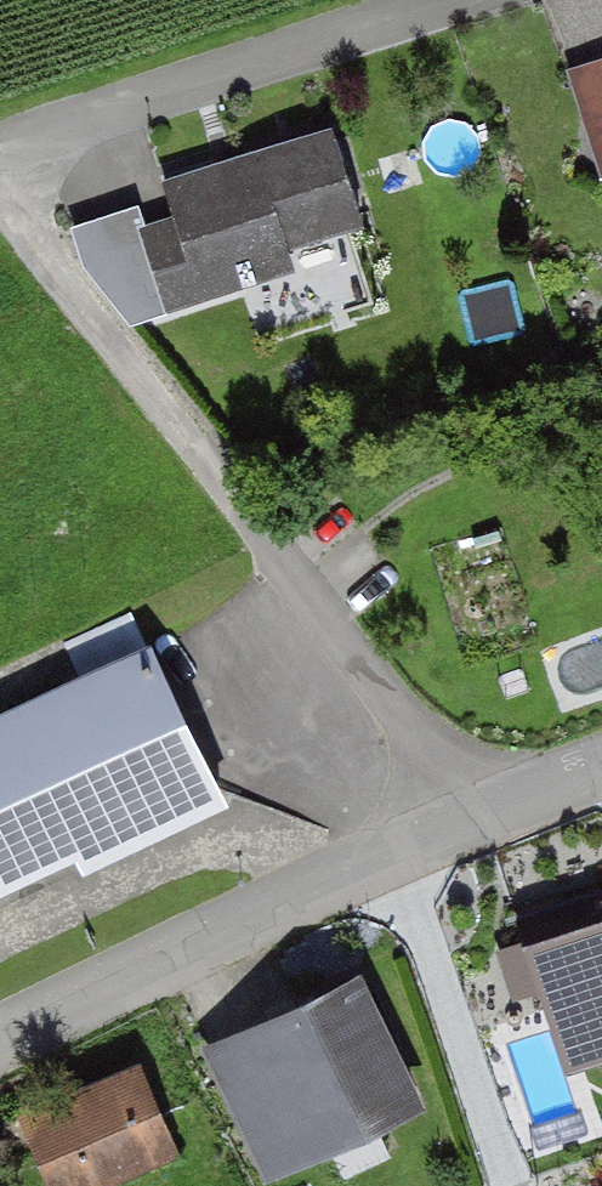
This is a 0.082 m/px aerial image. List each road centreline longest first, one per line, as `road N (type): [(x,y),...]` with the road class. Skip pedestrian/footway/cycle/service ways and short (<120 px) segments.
road 1 (residential): [(480,804),(0,198)]
road 2 (unclassified): [(480,804),(0,1048)]
road 3 (residential): [(0,141),(436,0)]
road 4 (unclassified): [(601,763),(480,804)]

